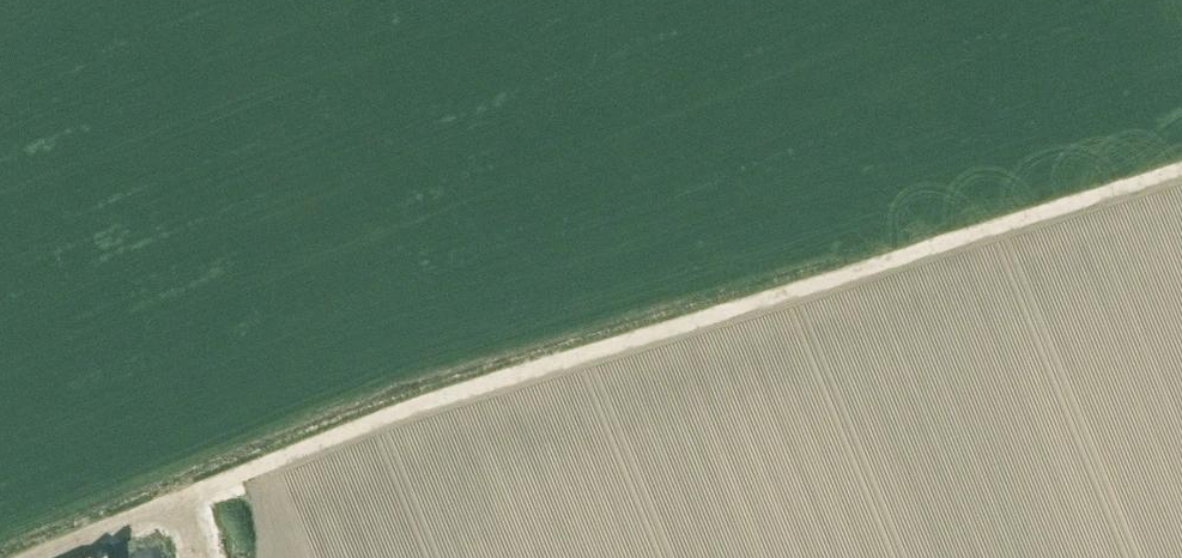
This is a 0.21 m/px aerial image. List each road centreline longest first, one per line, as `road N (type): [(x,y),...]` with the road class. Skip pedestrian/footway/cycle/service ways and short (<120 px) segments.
road 1 (track): [(41,557),(440,401),(1181,173)]

